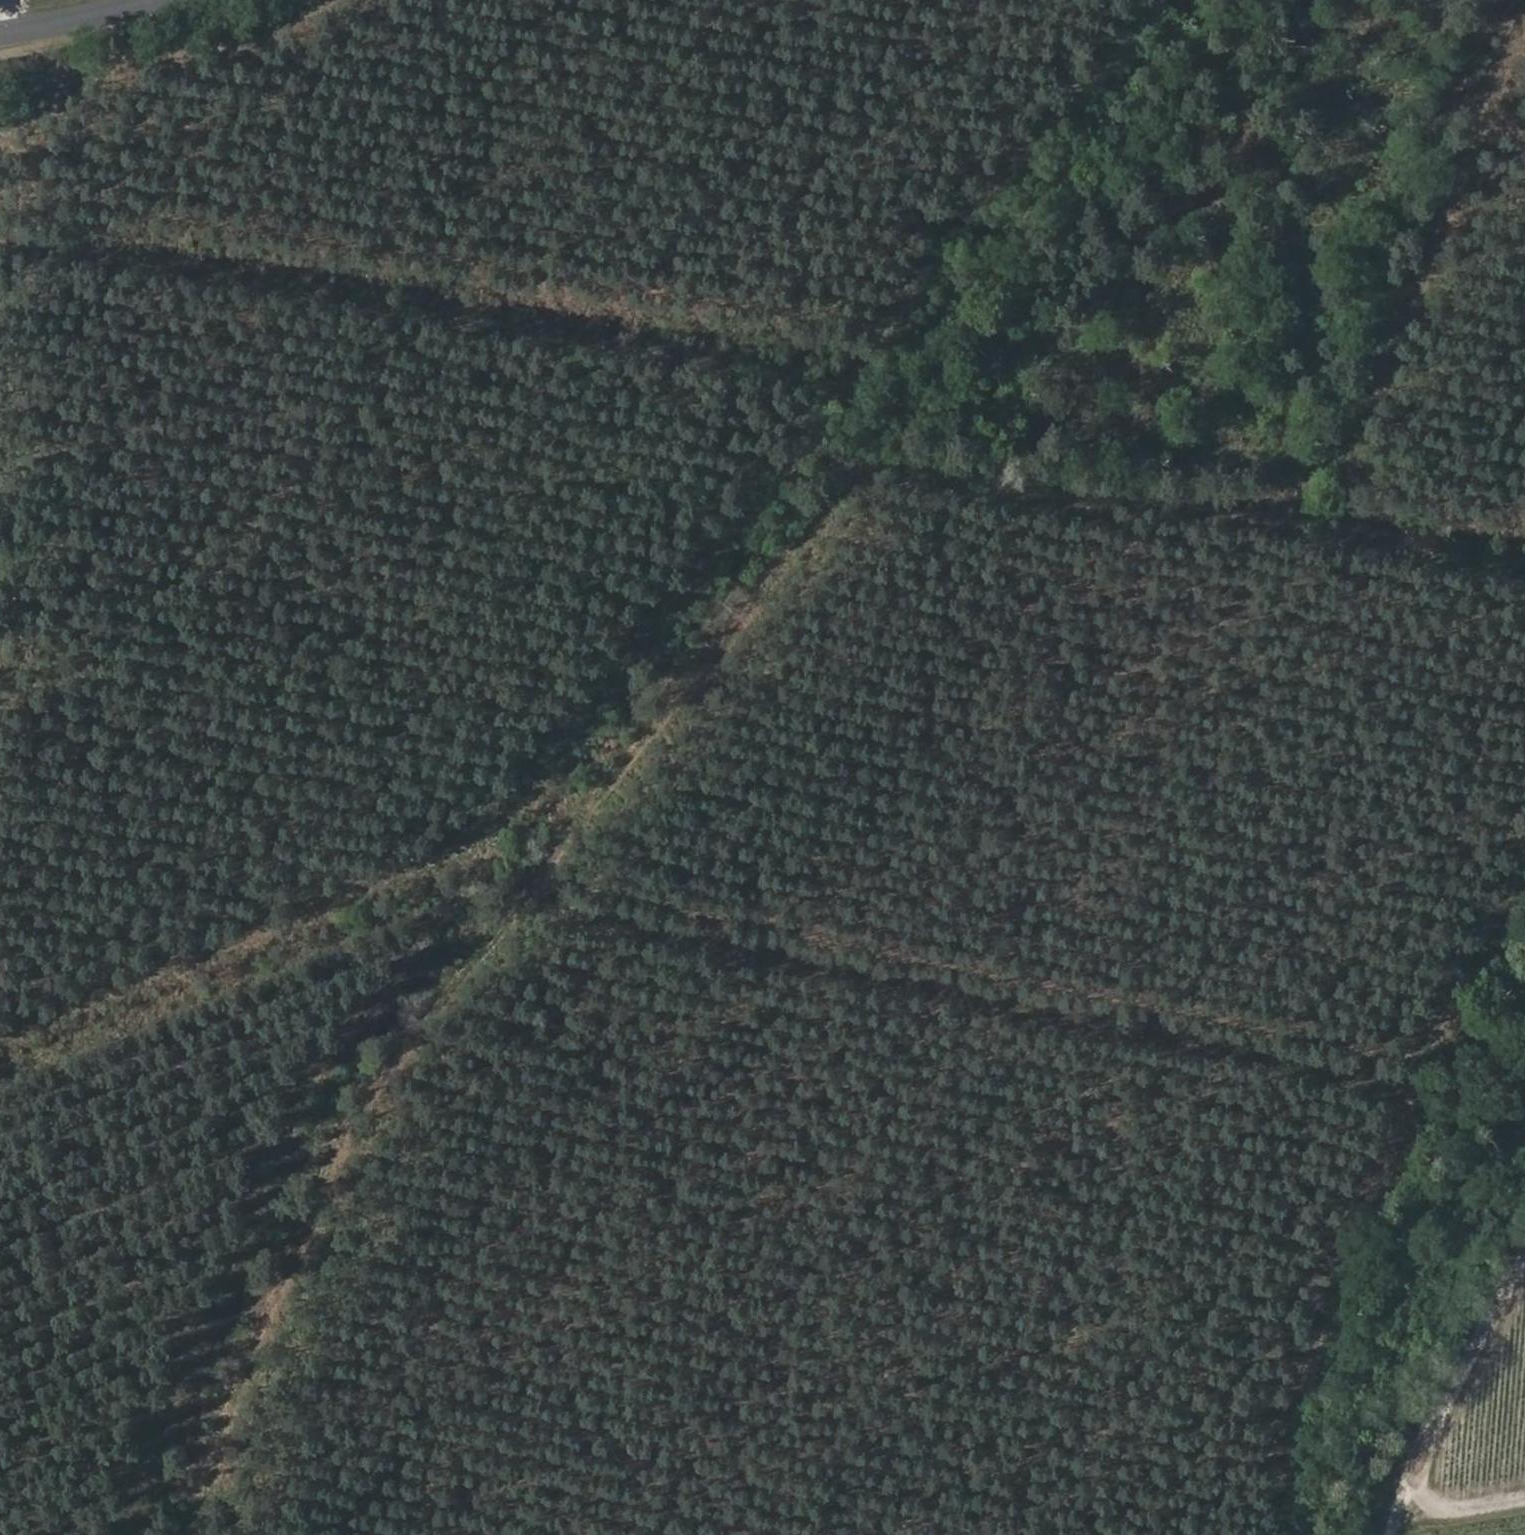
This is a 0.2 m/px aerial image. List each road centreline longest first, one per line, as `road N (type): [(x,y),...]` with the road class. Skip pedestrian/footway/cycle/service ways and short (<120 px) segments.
road 1 (track): [(1390,1534),(1524,1241)]
road 2 (tertiary): [(0,26),(109,20),(157,0)]

